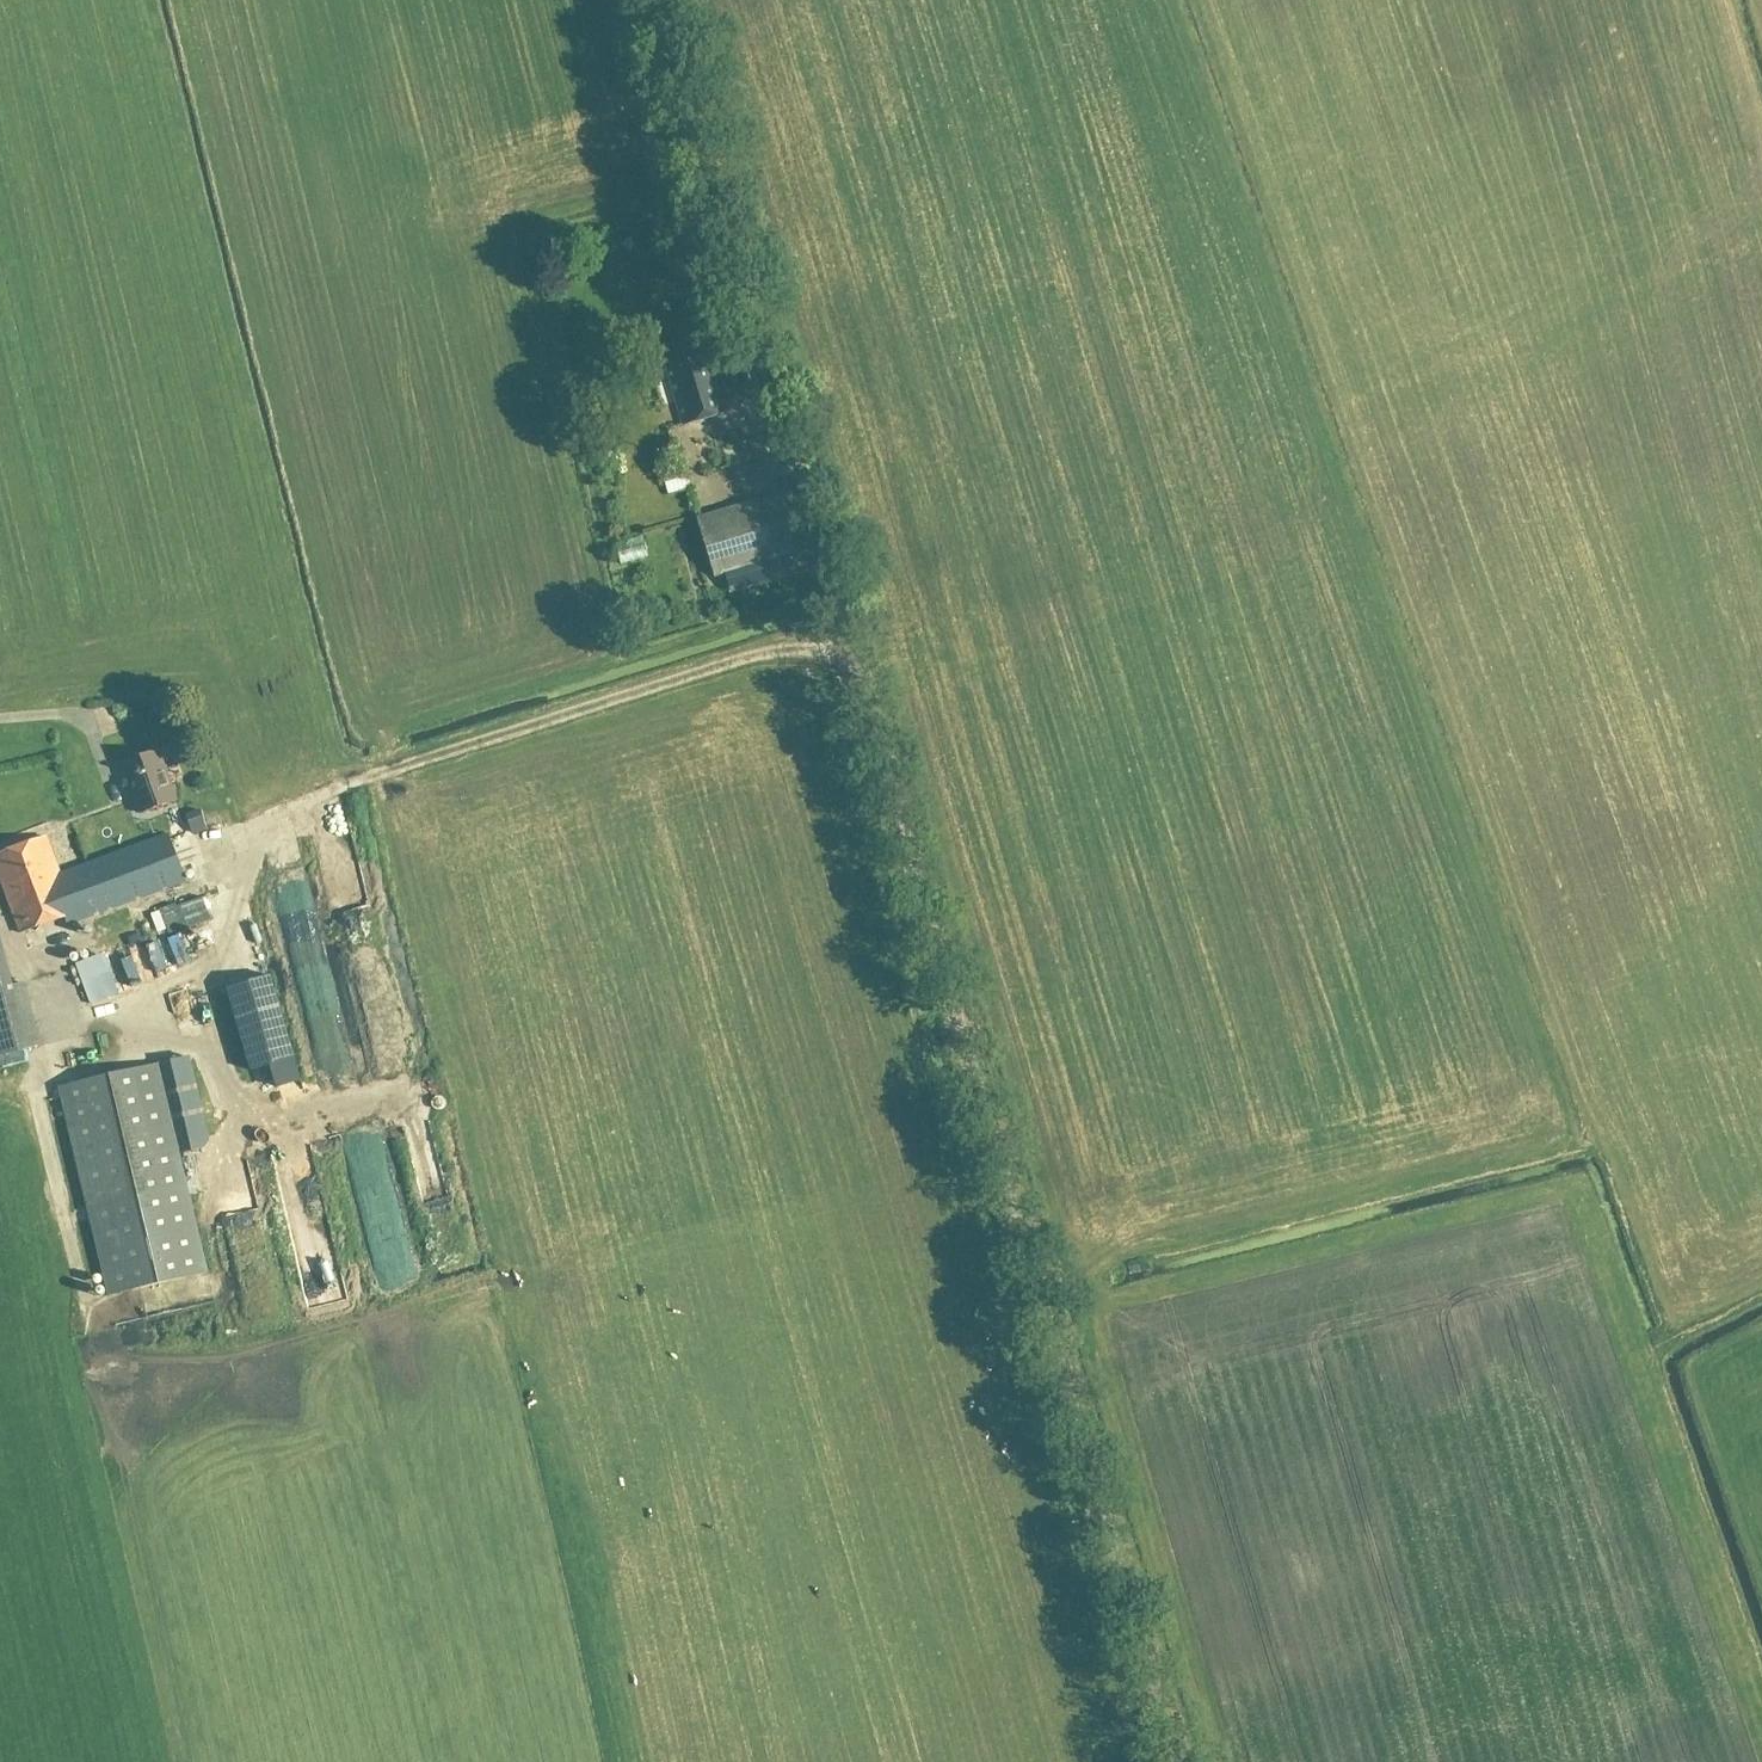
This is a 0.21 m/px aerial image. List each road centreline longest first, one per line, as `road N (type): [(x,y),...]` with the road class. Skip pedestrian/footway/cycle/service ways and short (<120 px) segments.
road 1 (track): [(1183,1761),(852,650)]
road 2 (track): [(176,1761),(49,1211)]

